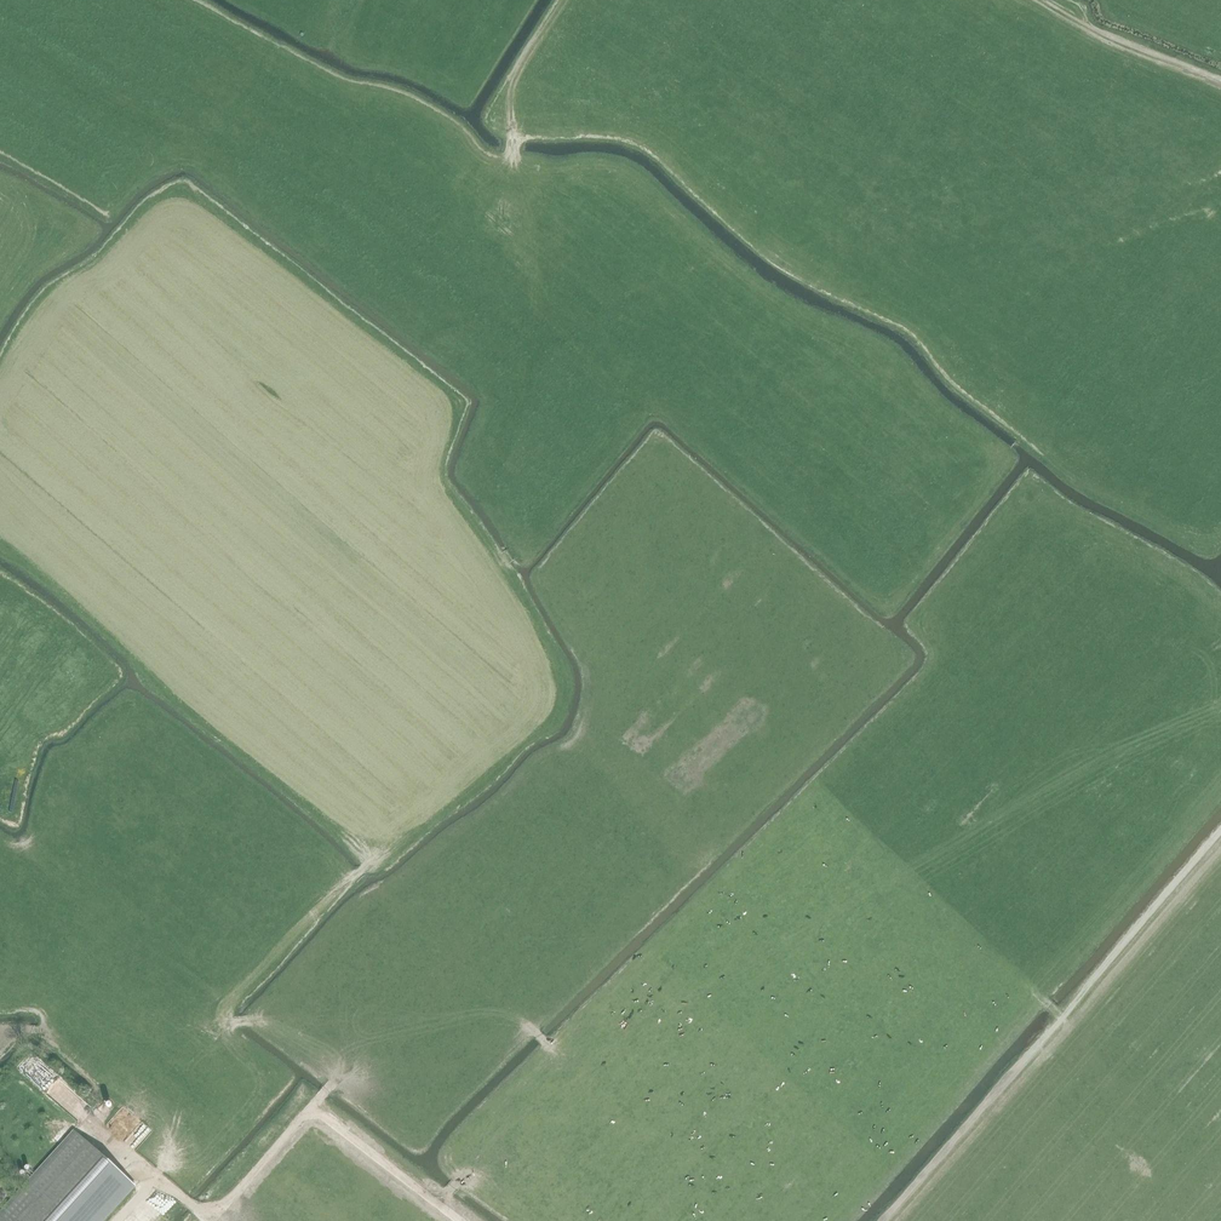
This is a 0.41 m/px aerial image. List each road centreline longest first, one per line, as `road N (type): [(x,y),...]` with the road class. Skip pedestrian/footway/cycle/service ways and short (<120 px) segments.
road 1 (track): [(882,1220),(1220,832)]
road 2 (track): [(87,1122),(198,1211),(224,1206),(330,1086)]
road 3 (track): [(1041,0),(1117,43),(1220,86)]
road 4 (track): [(311,1107),(458,1220)]

